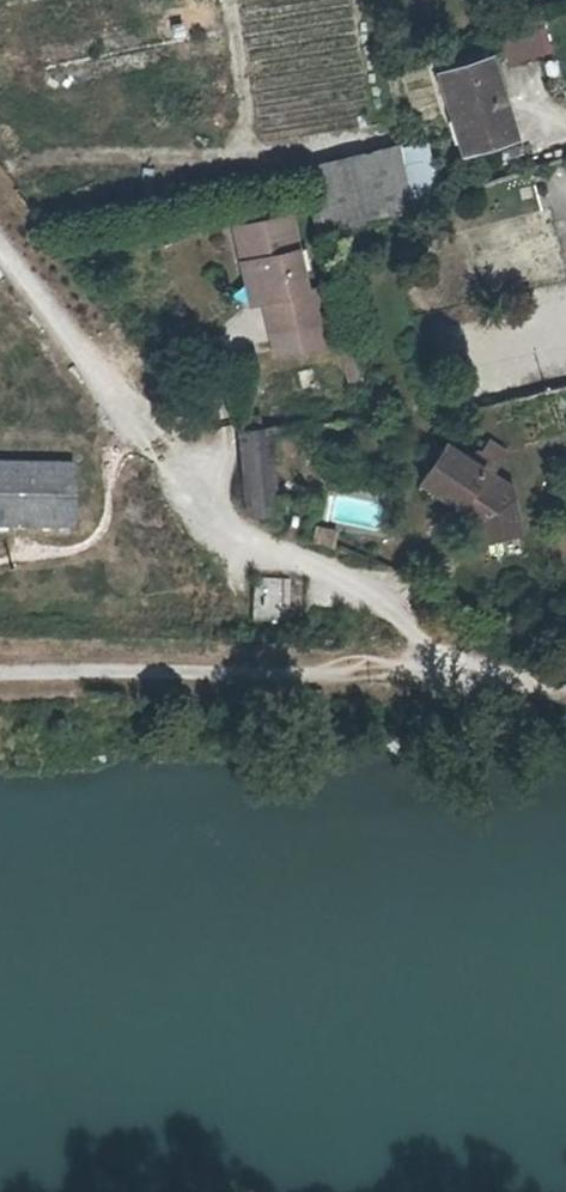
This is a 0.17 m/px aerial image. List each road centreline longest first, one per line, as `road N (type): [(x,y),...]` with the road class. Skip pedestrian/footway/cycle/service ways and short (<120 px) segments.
road 1 (unclassified): [(0,230),(159,457),(234,542),(372,591),(405,616),(446,676)]
road 2 (track): [(565,677),(0,674)]

